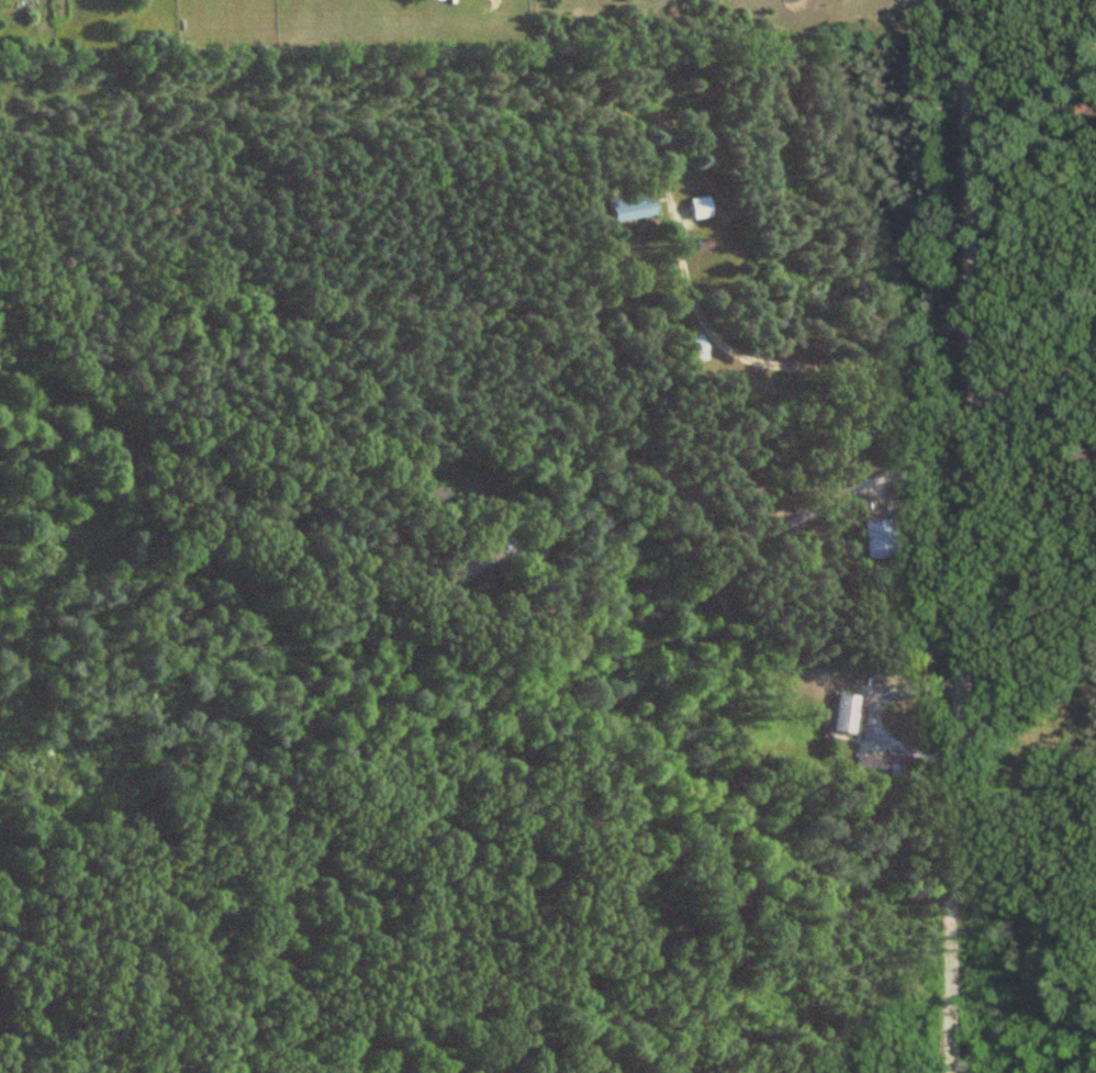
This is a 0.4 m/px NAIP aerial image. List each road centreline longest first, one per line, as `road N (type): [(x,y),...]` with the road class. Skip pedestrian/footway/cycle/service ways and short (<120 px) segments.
road 1 (residential): [(952,1072),(972,402),(967,0)]

